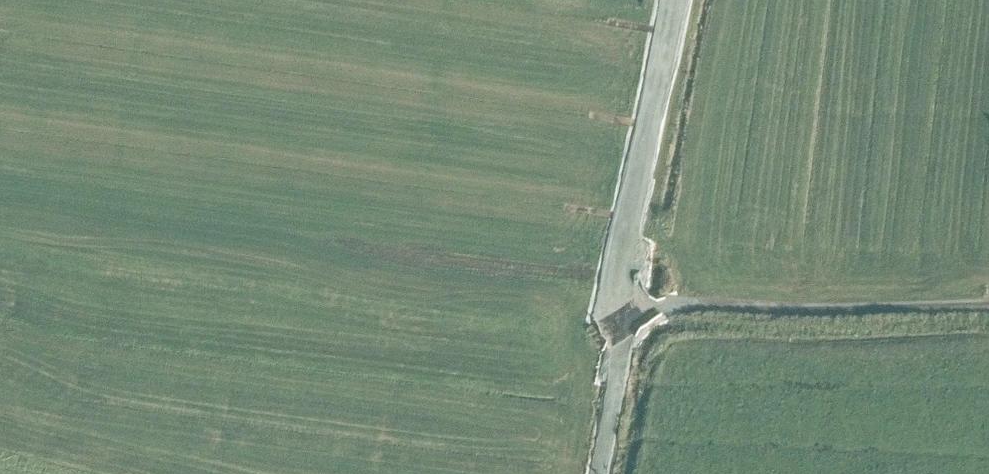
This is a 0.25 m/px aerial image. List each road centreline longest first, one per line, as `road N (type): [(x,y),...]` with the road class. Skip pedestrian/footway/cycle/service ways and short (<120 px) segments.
road 1 (track): [(988,305),(698,304),(658,312),(623,350),(597,473)]

